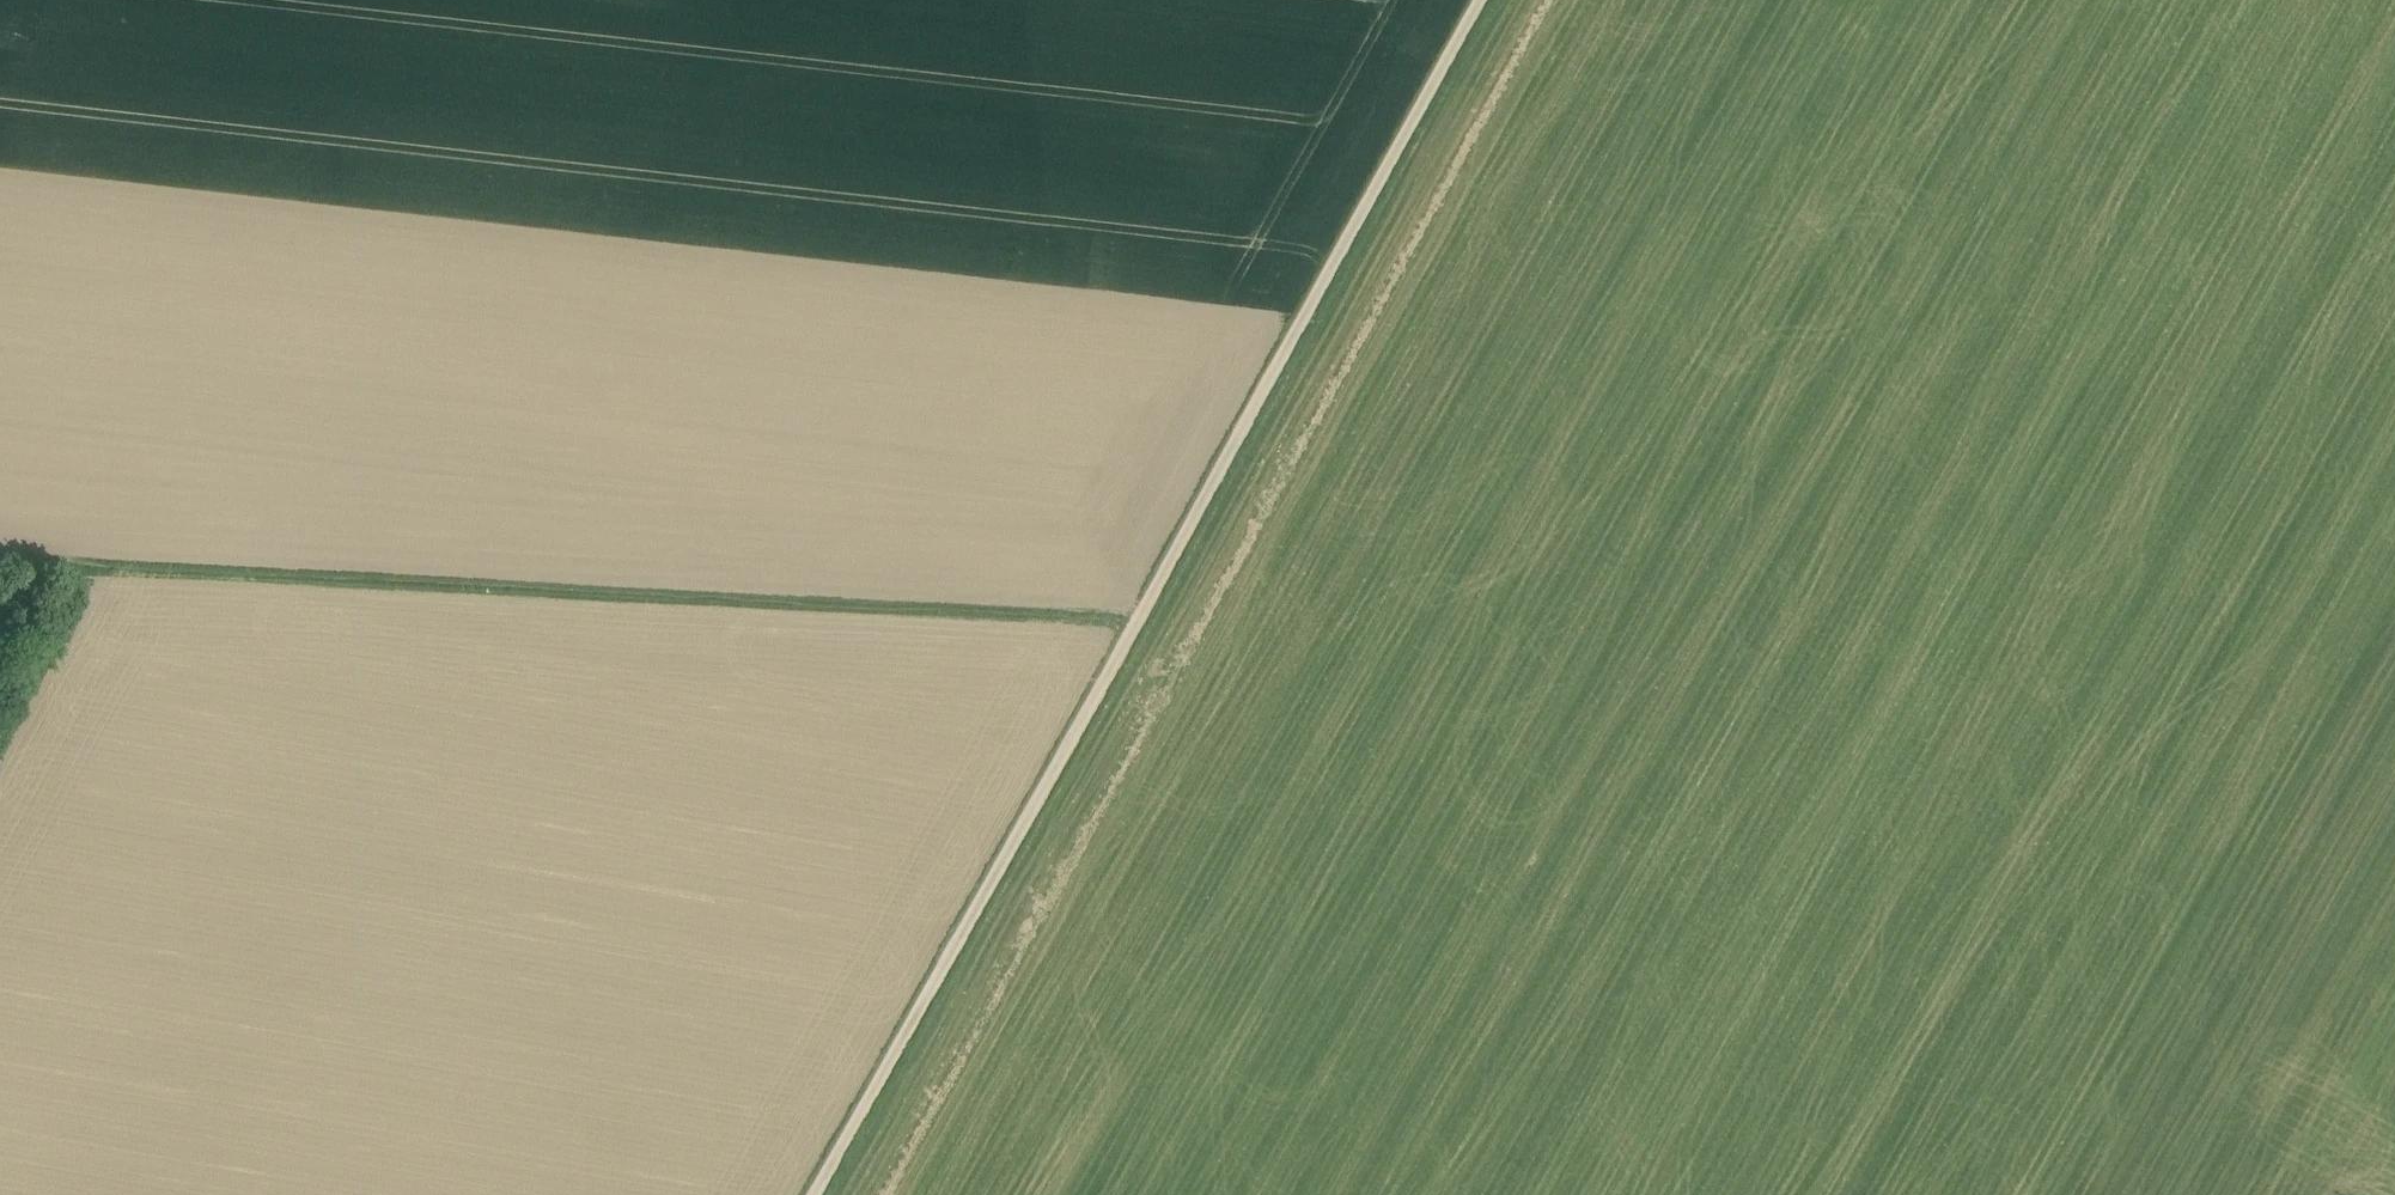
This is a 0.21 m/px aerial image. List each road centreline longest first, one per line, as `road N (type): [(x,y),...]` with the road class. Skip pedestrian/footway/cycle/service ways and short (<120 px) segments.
road 1 (track): [(1481,0),(1189,516),(1141,622),(812,1194)]
road 2 (track): [(0,554),(1141,622)]

